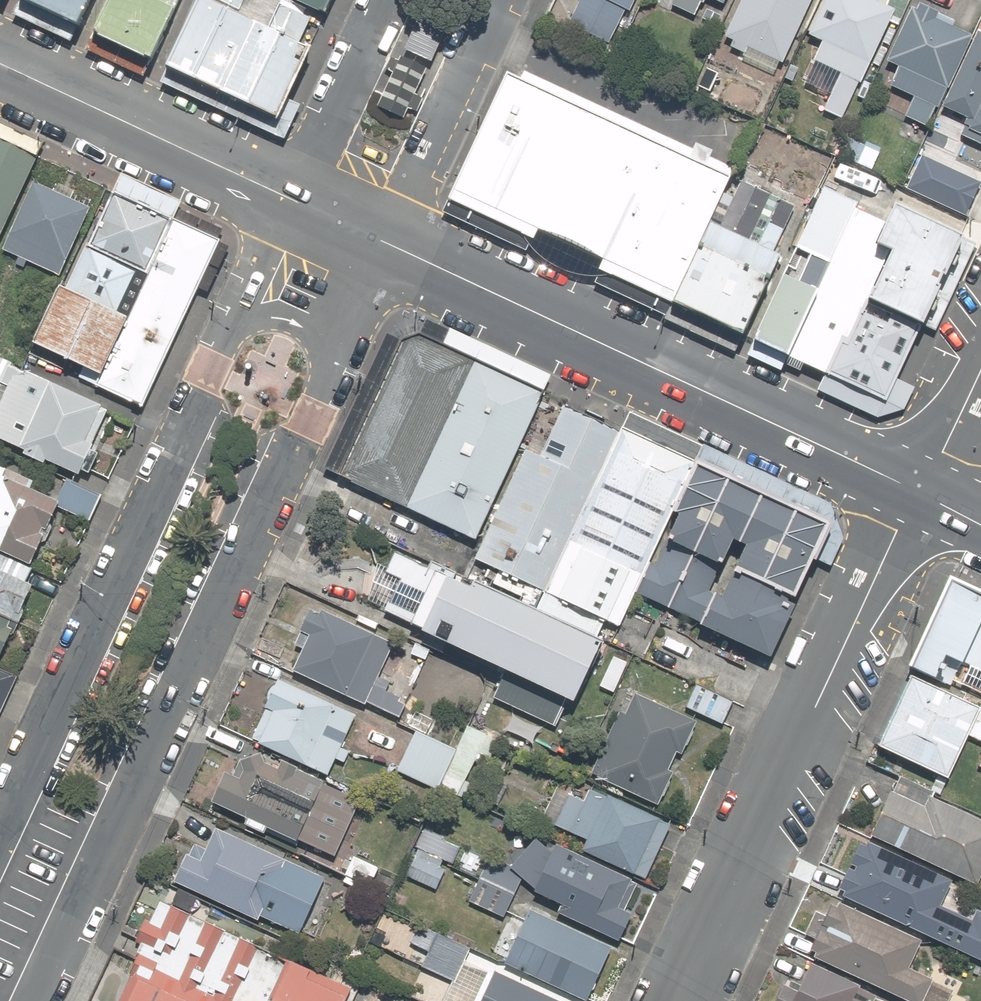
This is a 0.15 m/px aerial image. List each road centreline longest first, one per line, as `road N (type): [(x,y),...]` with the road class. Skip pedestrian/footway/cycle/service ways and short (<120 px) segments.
road 1 (residential): [(325,374),(33,1000)]
road 2 (secondary): [(384,241),(920,492)]
road 3 (residential): [(920,492),(676,1000)]
road 4 (residential): [(0,836),(234,333)]
road 5 (secondary): [(0,61),(288,197)]
road 6 (residential): [(490,0),(384,241)]
road 7 (residential): [(288,197),(378,0)]
road 8 (residential): [(234,333),(288,197)]
road 9 (residential): [(384,241),(325,374)]
road 10 (residential): [(980,360),(920,492)]
road 11 (residential): [(234,333),(261,320),(292,323),(313,339),(325,374)]

